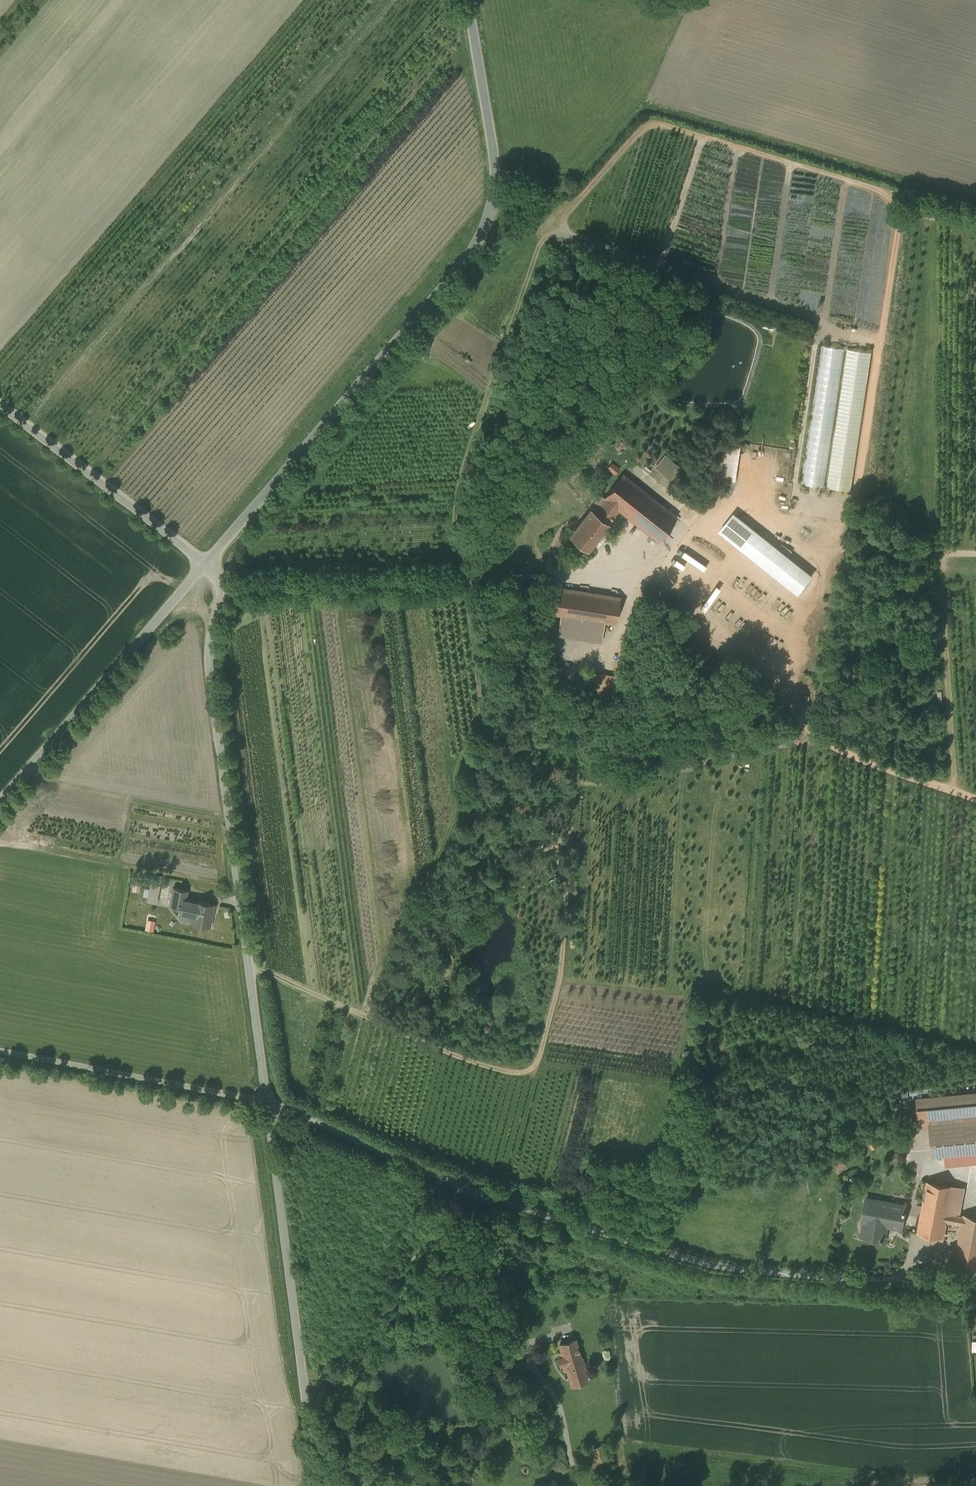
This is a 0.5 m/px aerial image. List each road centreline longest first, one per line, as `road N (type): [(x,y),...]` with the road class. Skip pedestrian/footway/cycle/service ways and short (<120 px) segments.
road 1 (track): [(975,229),(902,208),(853,179),(653,122),(547,234),(455,515),(470,579)]
road 2 (unclassified): [(265,1101),(434,1175),(714,1263),(975,1279)]
road 3 (unclassified): [(471,0),(499,171),(491,218),(207,564)]
road 4 (unclassified): [(265,1101),(209,656),(224,589),(207,564)]
road 5 (unclassified): [(318,1485),(265,1101)]
road 6 (track): [(459,1183),(510,1348),(555,1398),(575,1485)]
road 7 (unclassified): [(207,564),(0,797)]
road 8 (unclassified): [(0,1045),(265,1101)]
road 9 (unclassified): [(207,564),(133,492),(0,392)]
road 10 (track): [(954,791),(941,564),(951,554)]
road 11 (track): [(975,799),(811,741),(797,694)]

